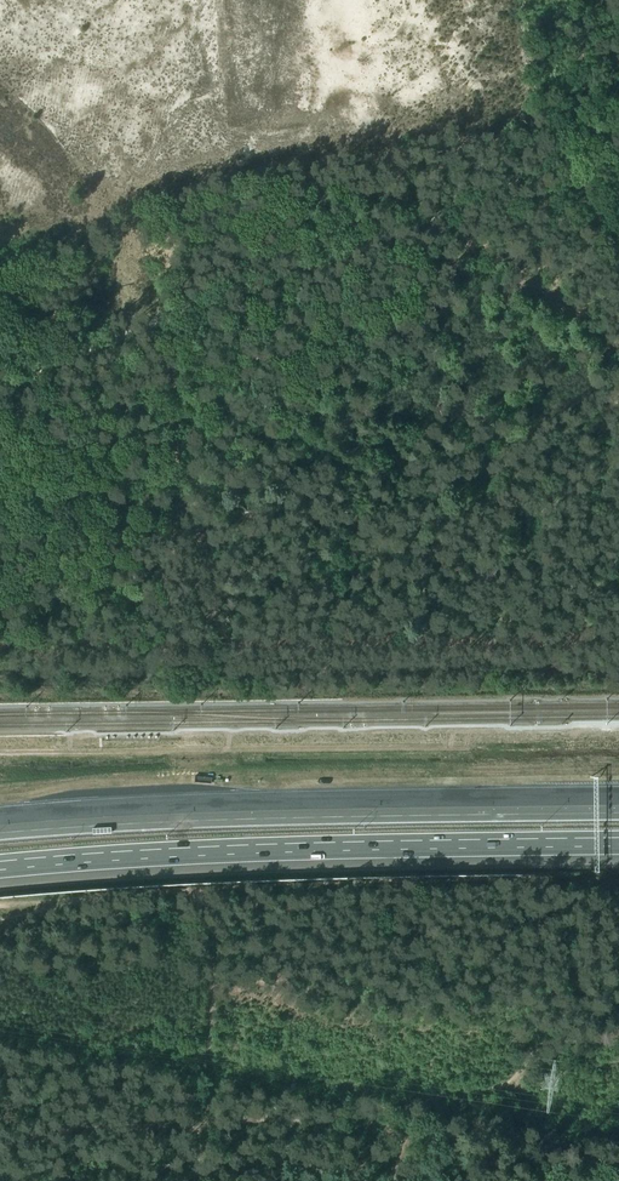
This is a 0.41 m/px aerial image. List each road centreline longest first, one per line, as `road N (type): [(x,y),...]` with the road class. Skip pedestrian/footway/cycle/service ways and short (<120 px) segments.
road 1 (track): [(0,383),(442,208),(618,128)]
road 2 (motorway): [(0,866),(313,846),(618,842)]
road 3 (motorway): [(618,808),(331,811),(0,829)]
road 4 (motorway): [(618,790),(0,810)]
road 5 (track): [(0,904),(555,880)]
road 6 (track): [(553,669),(0,677)]
road 7 (track): [(177,316),(185,509),(167,533),(169,672)]
road 8 (track): [(189,1180),(212,1105),(212,891)]
road 9 (track): [(185,509),(190,504),(209,528),(212,672)]

